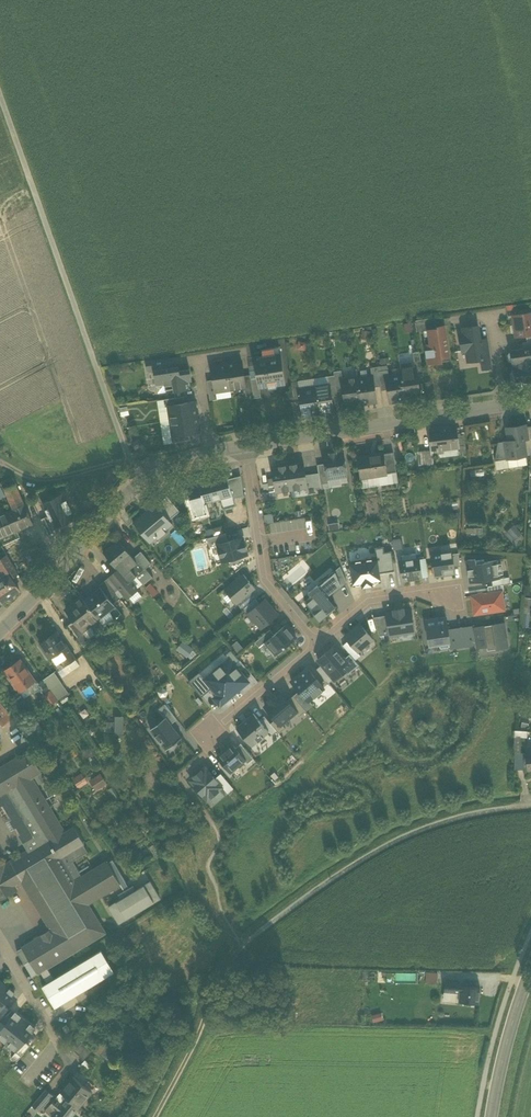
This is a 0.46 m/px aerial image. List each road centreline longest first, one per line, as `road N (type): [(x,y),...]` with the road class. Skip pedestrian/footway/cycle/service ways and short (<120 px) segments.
road 1 (track): [(0,97),(138,482)]
road 2 (track): [(242,944),(395,836),(470,810),(530,805)]
road 3 (residential): [(246,447),(174,462),(138,482),(0,633)]
road 4 (residential): [(504,405),(246,447)]
road 5 (residential): [(246,447),(265,579),(316,642)]
road 6 (track): [(242,944),(211,989),(151,1116)]
road 7 (residential): [(458,587),(374,598),(316,642)]
road 8 (tertiary): [(491,1116),(530,969)]
road 9 (residential): [(0,945),(72,1067)]
road 10 (residential): [(316,642),(210,733)]
road 11 (residential): [(504,405),(490,313),(459,317)]

